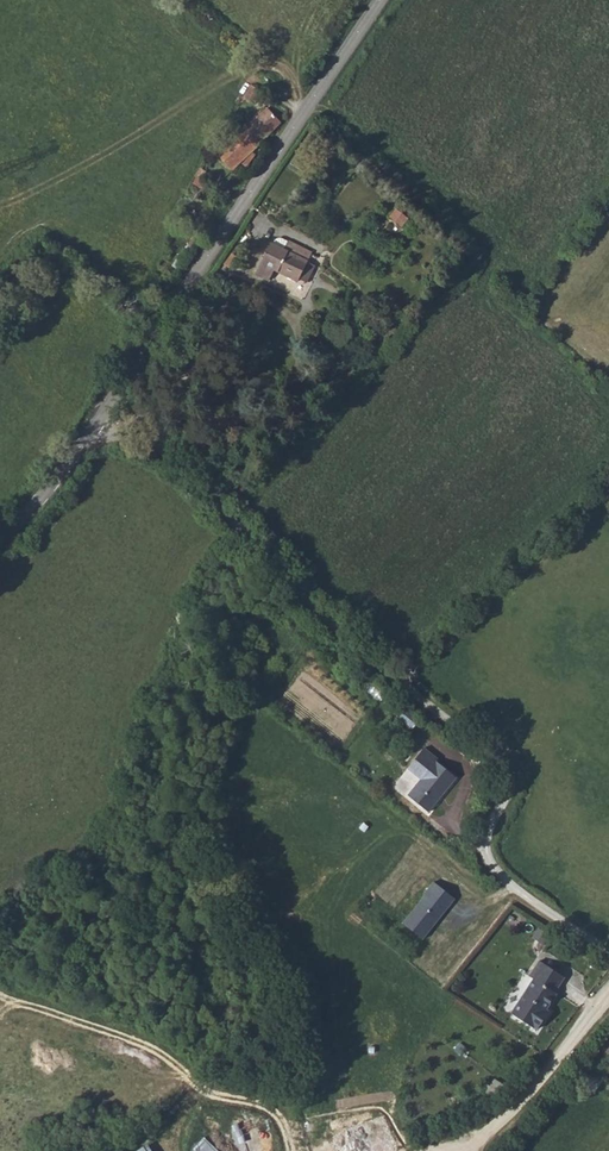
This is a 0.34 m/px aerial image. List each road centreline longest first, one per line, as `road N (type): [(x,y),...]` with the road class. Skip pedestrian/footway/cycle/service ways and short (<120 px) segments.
road 1 (unclassified): [(608,951),(510,886),(484,855),(508,777),(499,762),(308,602),(159,448),(94,426)]
road 2 (tertiary): [(94,426),(378,0)]
road 3 (track): [(288,1150),(274,1114),(207,1093),(167,1057),(0,995)]
road 4 (tertiary): [(0,540),(94,426)]

